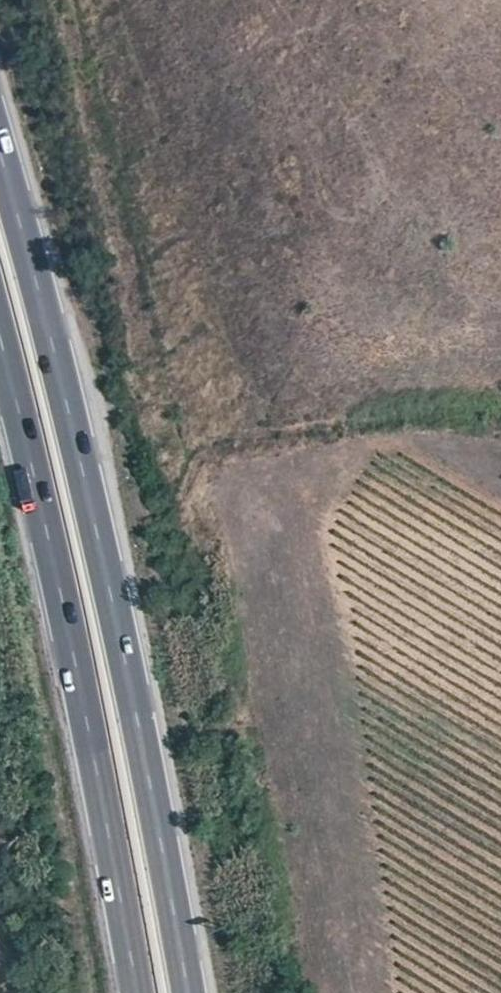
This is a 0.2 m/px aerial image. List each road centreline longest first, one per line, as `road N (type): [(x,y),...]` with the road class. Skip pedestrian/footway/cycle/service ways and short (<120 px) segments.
road 1 (trunk): [(193,992),(139,700),(0,129)]
road 2 (trunk): [(0,303),(94,714),(144,992)]

